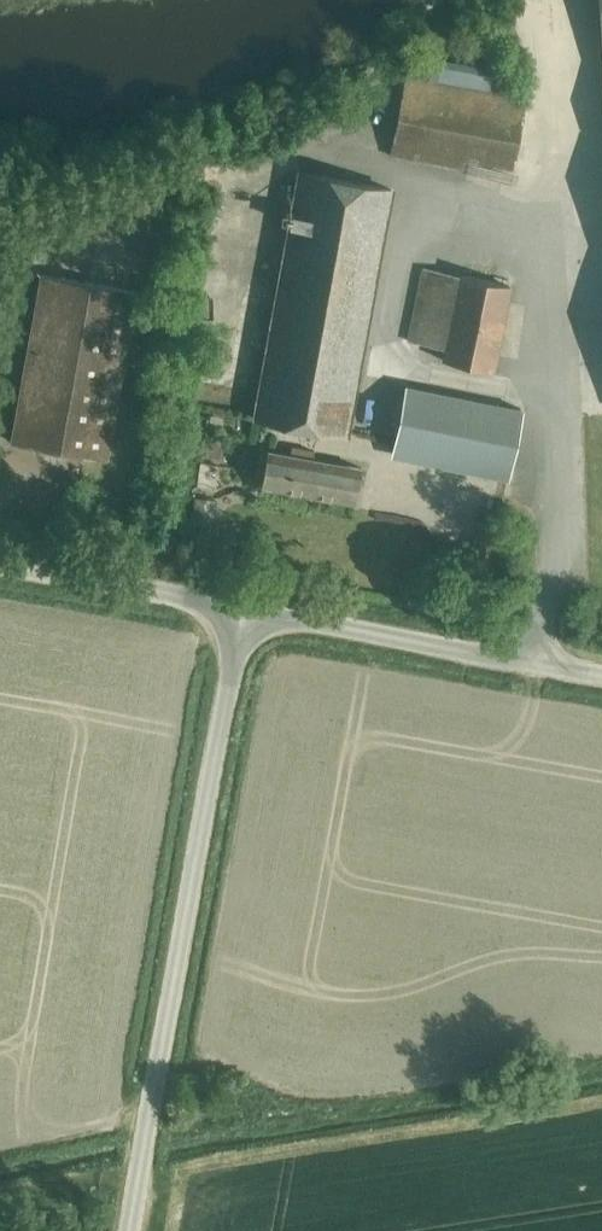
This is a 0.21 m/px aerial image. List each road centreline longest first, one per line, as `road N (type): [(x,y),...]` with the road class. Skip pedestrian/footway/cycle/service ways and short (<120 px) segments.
road 1 (unclassified): [(128,1230),(243,609)]
road 2 (unclassified): [(601,674),(243,609)]
road 3 (unclassified): [(243,609),(0,565)]

